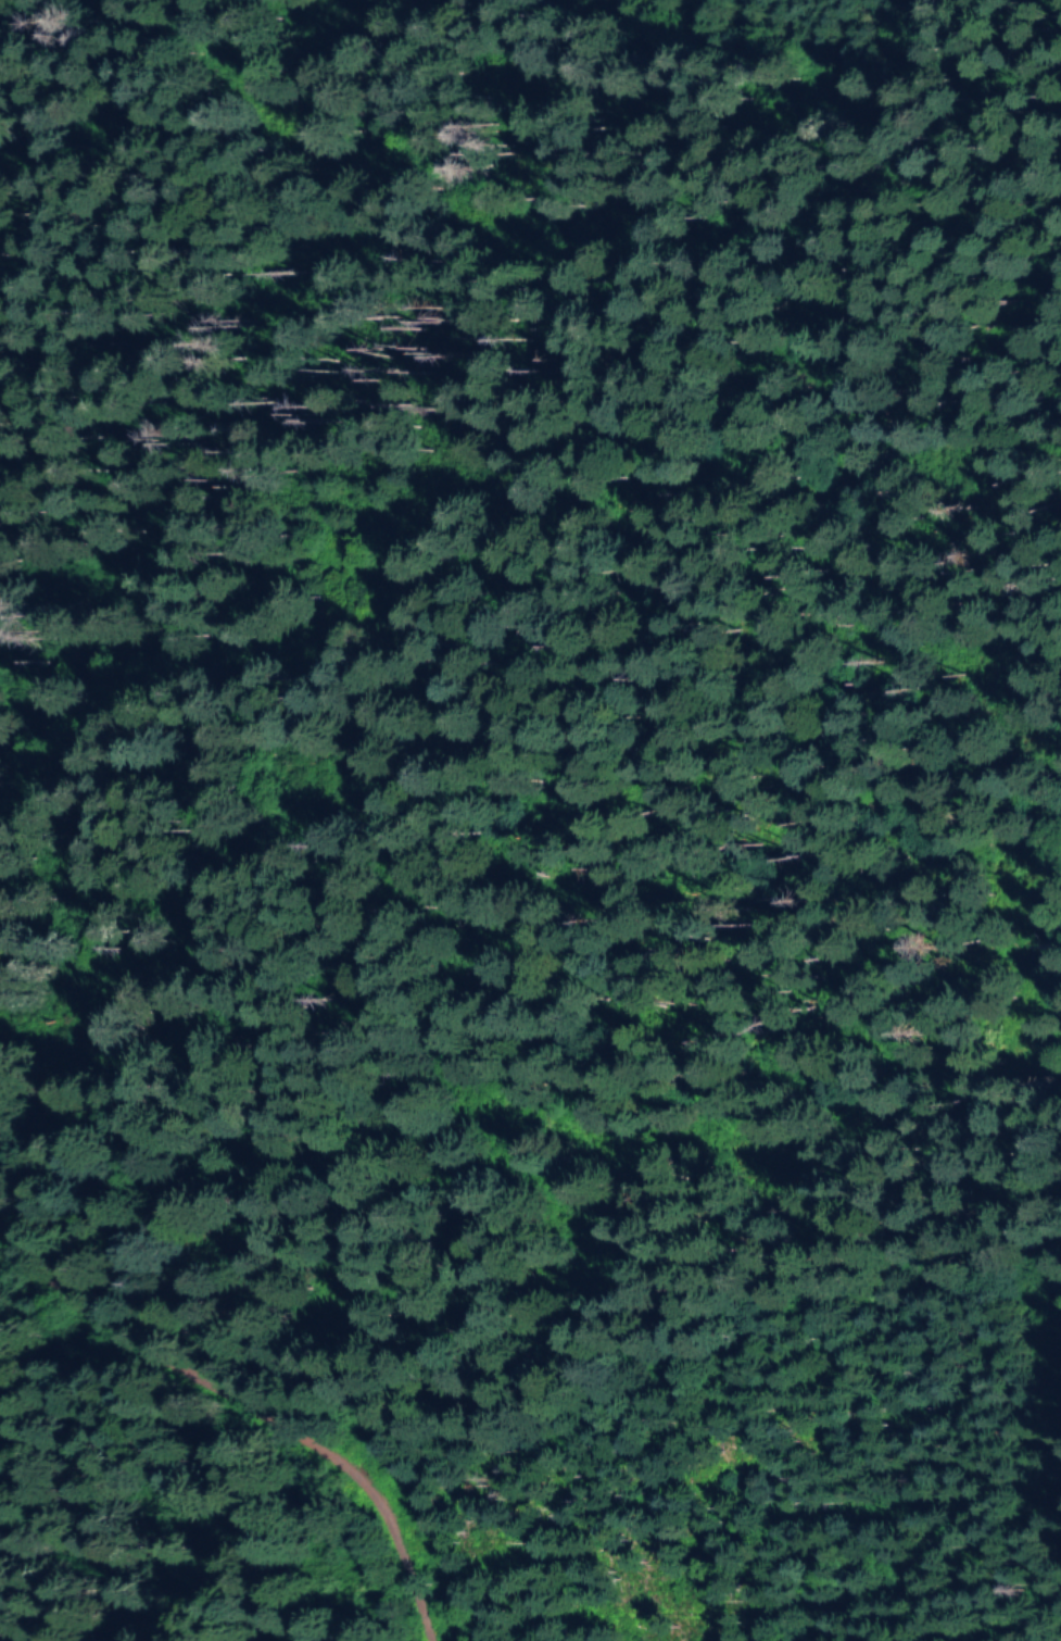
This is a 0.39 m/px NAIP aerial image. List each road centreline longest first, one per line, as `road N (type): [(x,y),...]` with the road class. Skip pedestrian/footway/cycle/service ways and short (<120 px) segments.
road 1 (residential): [(415,1640),(295,1432),(0,1156)]

